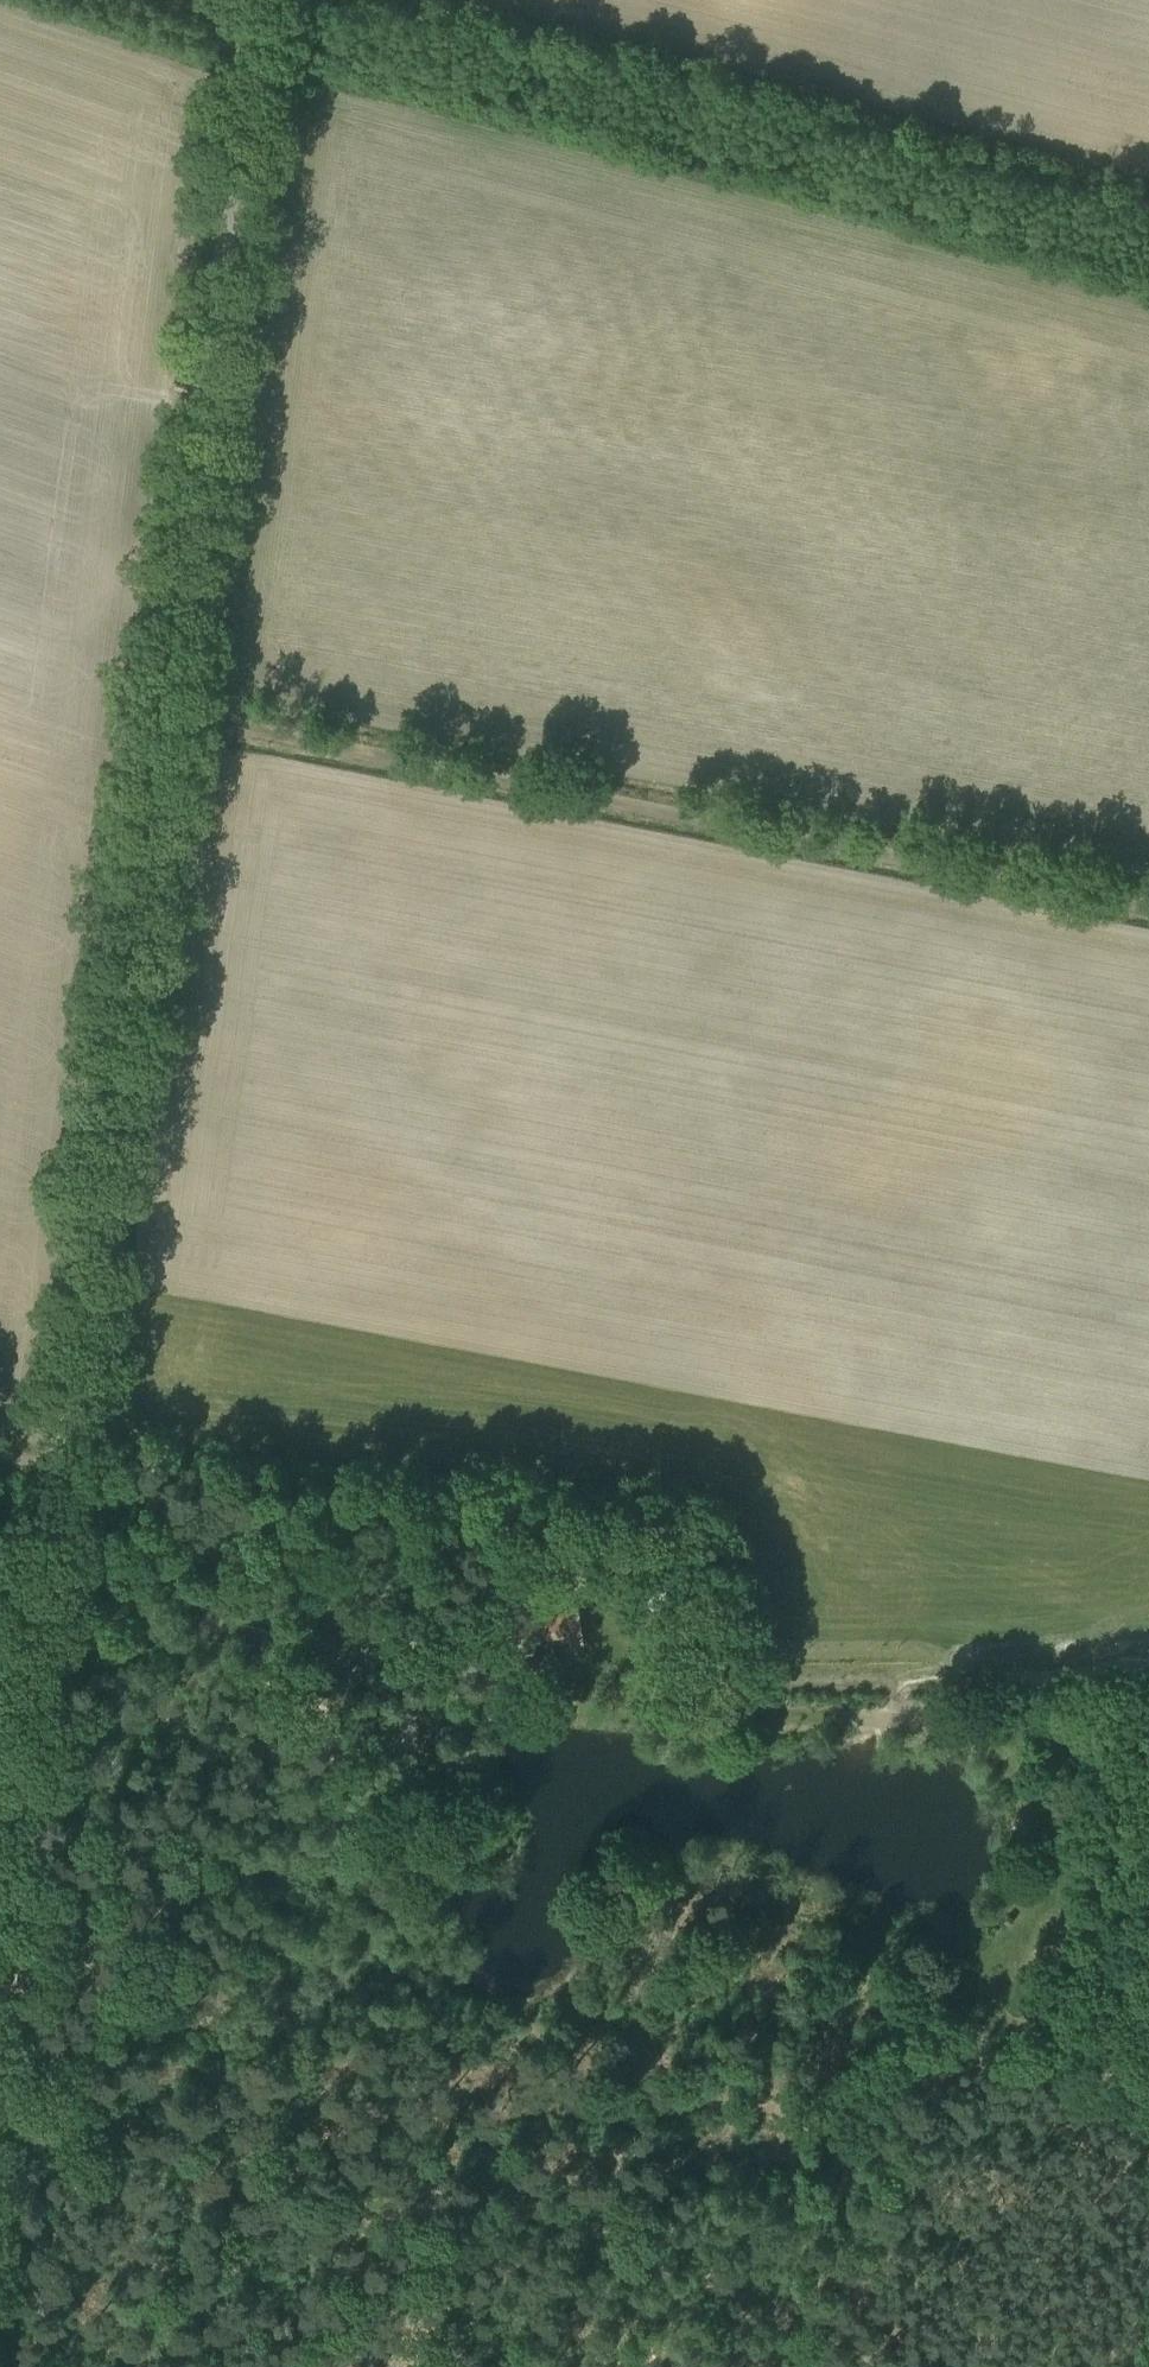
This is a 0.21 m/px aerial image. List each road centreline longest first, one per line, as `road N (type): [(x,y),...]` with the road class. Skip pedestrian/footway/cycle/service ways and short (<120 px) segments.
road 1 (unclassified): [(0,2011),(181,557),(265,0)]
road 2 (track): [(1148,894),(163,702)]

